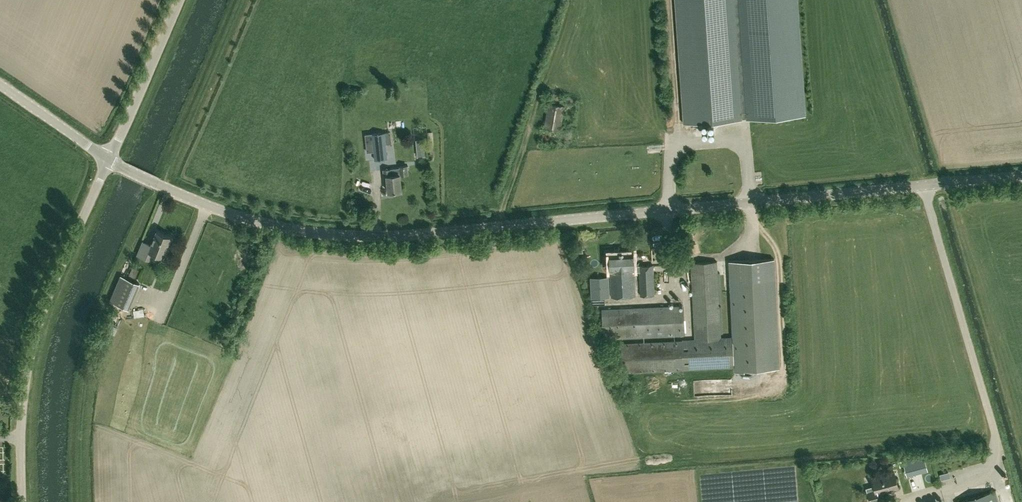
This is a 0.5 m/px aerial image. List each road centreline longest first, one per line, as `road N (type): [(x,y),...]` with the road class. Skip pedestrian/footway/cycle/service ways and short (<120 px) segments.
road 1 (tertiary): [(154,183),(285,228),(401,237),(1021,176)]
road 2 (tertiary): [(21,501),(33,339),(109,160)]
road 3 (track): [(163,187),(242,0)]
road 4 (tertiary): [(109,160),(179,0)]
road 5 (tertiary): [(109,160),(0,81)]

